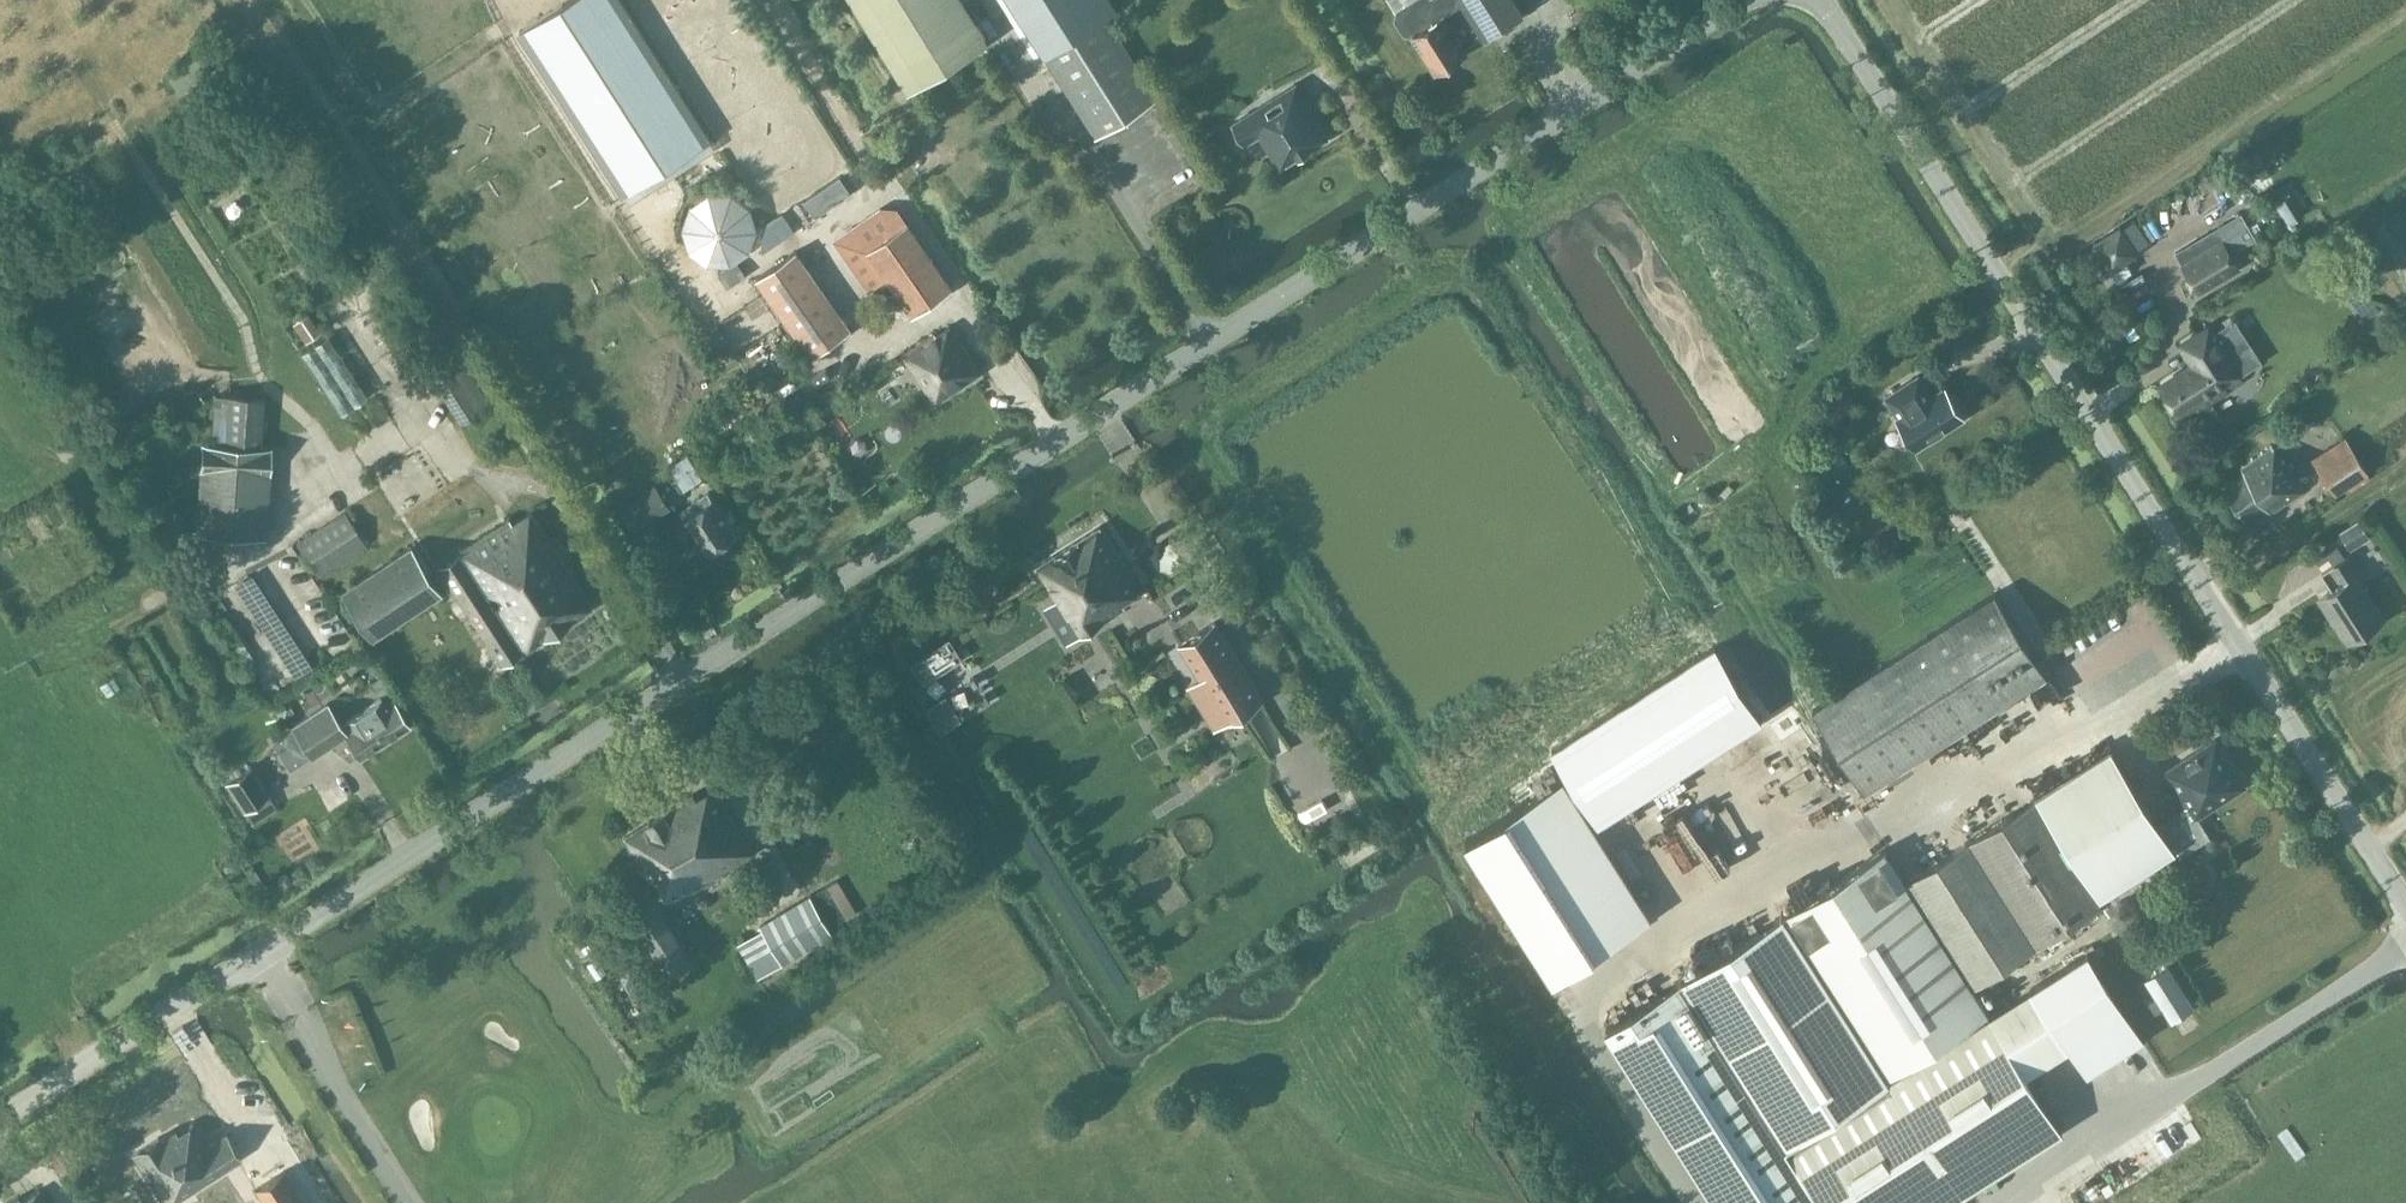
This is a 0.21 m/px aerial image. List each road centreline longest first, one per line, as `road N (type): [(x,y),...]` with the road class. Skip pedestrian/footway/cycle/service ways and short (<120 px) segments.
road 1 (unclassified): [(0,1121),(1774,0)]
road 2 (unclassified): [(2405,902),(1827,0)]
road 3 (track): [(247,0),(689,680)]

